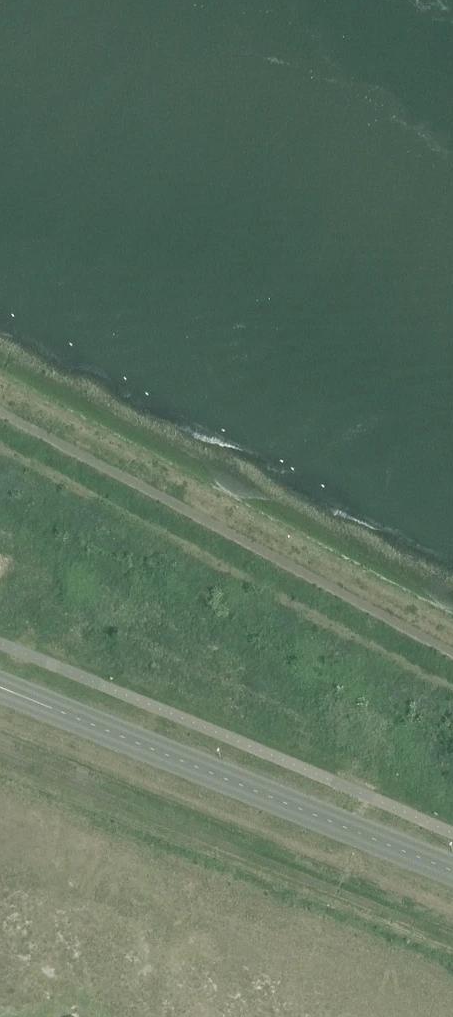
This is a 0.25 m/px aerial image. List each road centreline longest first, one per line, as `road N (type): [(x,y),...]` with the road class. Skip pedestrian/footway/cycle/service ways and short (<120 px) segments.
road 1 (tertiary): [(452,875),(0,688)]

